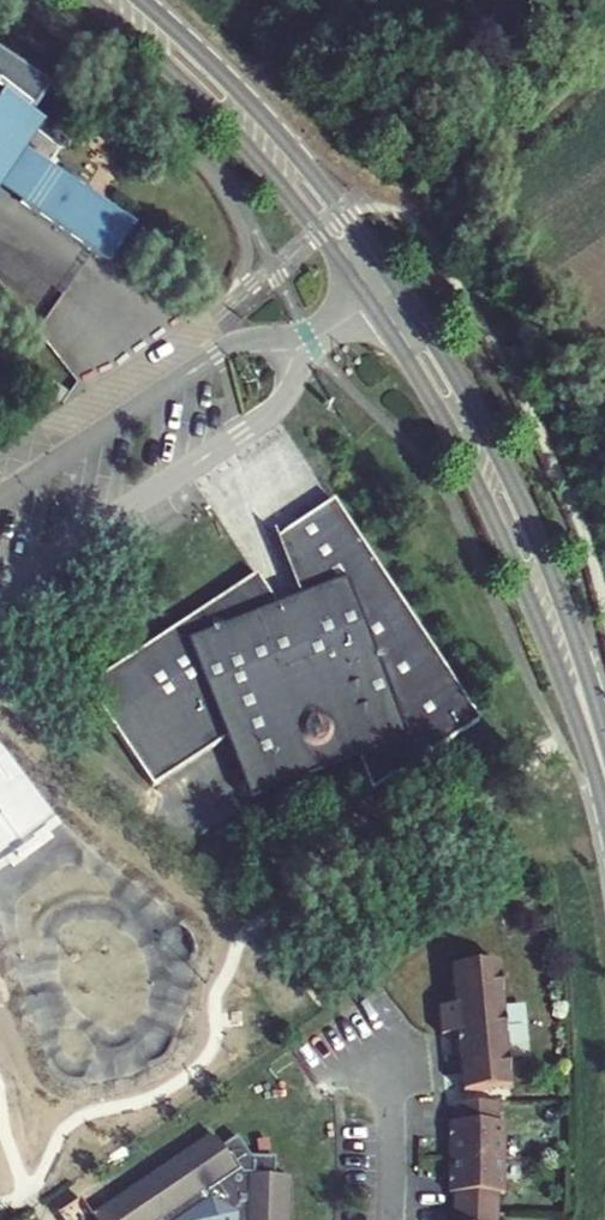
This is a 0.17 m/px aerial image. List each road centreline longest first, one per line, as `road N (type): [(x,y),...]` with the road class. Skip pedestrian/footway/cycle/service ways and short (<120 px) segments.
road 1 (secondary): [(92,0),(255,155),(389,328),(487,506),(604,788)]
road 2 (secondary): [(604,747),(541,549),(482,419),(429,329),(264,118),(140,0)]
road 3 (residential): [(381,1044),(391,1219)]

